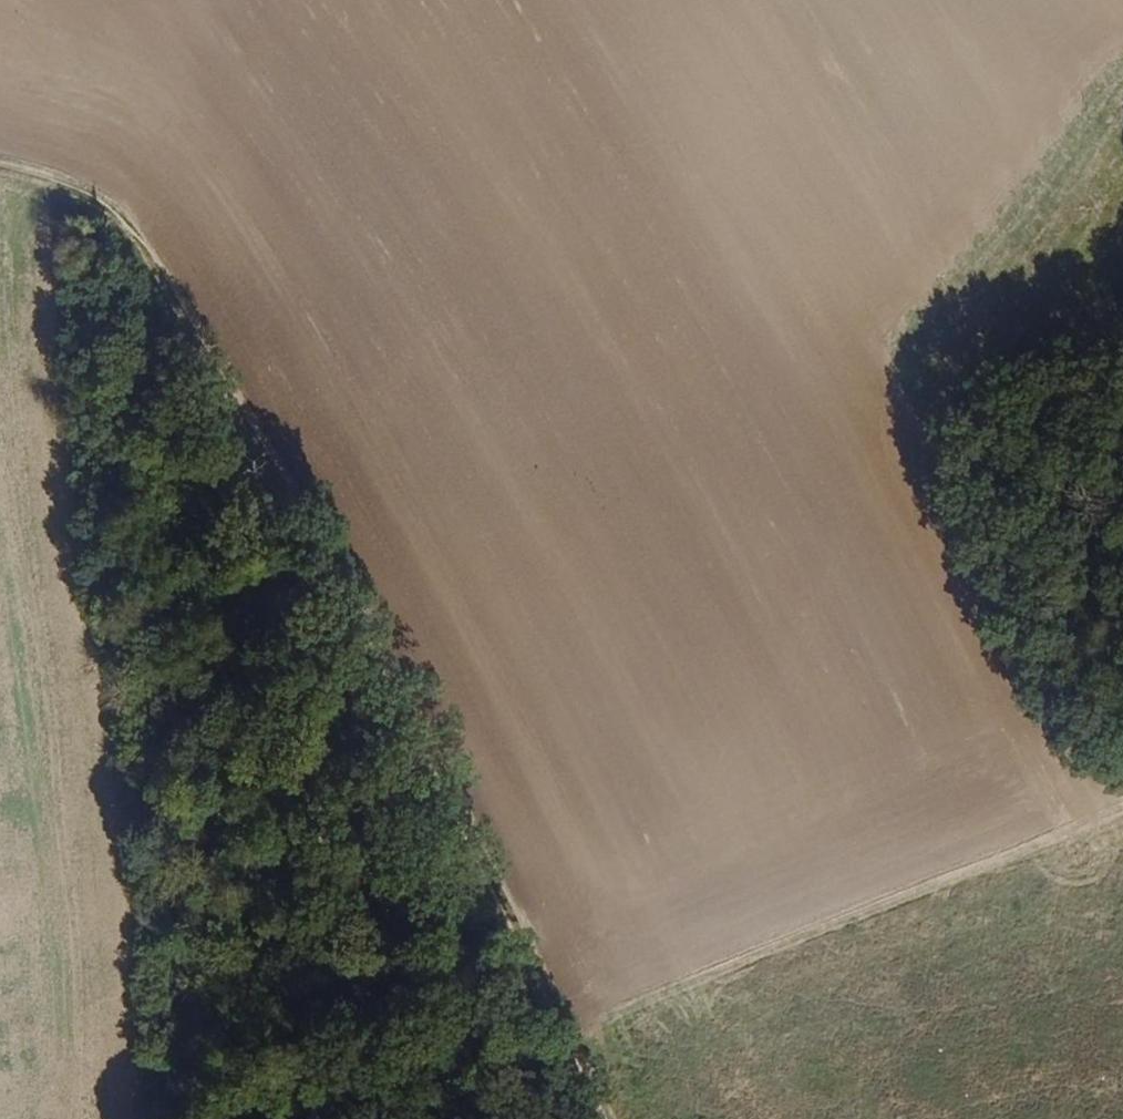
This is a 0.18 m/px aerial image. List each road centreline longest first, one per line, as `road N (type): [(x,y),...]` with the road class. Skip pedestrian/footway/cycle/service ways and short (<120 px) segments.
road 1 (track): [(602,1118),(415,701),(129,224),(0,182)]

